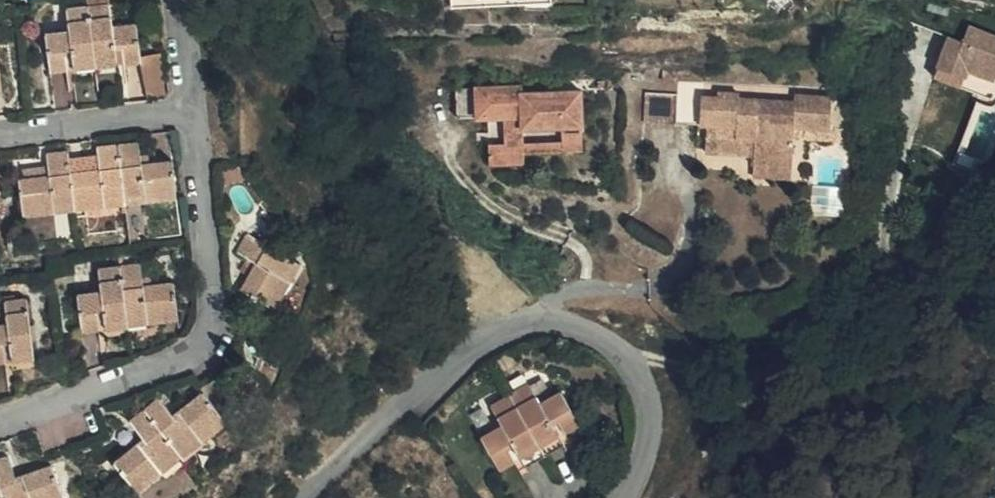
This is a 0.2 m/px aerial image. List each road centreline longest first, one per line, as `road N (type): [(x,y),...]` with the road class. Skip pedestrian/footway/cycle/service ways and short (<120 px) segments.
road 1 (residential): [(300,497),(477,342),(543,319),(615,343),(635,366),(648,396),(649,428),(639,473),(624,497)]
road 2 (residential): [(0,424),(191,357),(209,339),(217,312),(194,110)]
road 3 (residential): [(194,110),(0,133)]

